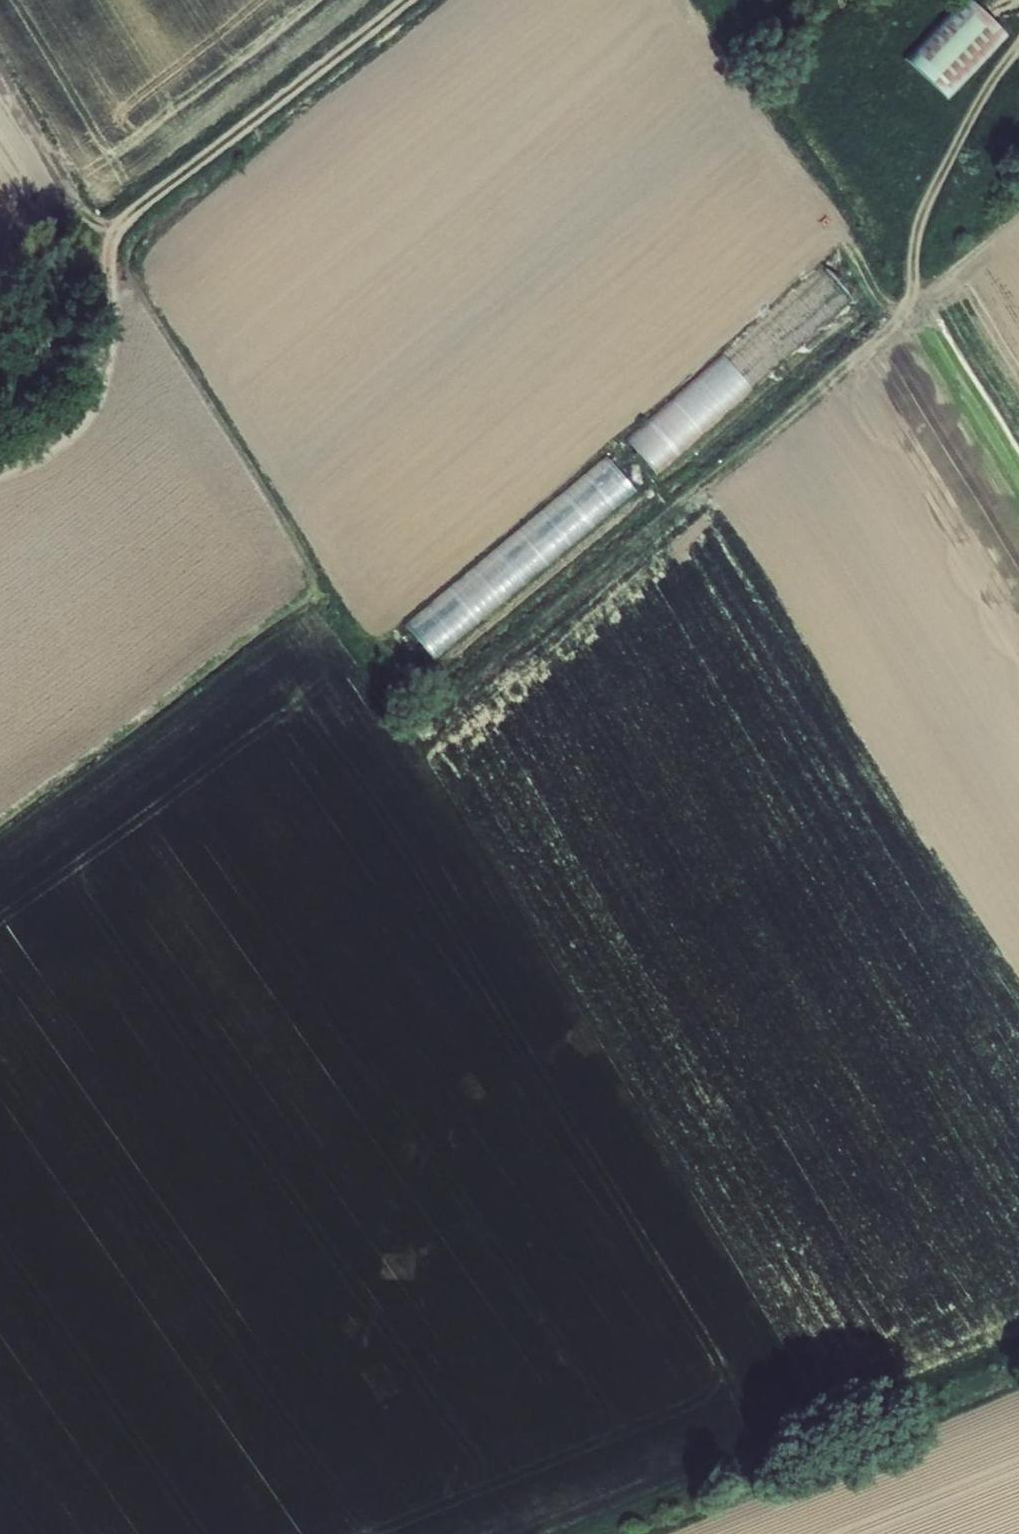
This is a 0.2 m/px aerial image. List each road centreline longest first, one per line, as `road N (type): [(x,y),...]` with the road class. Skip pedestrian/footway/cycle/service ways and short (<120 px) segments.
road 1 (track): [(408,0),(127,220),(101,227),(70,197)]
road 2 (track): [(1018,41),(918,226),(914,293),(900,317)]

